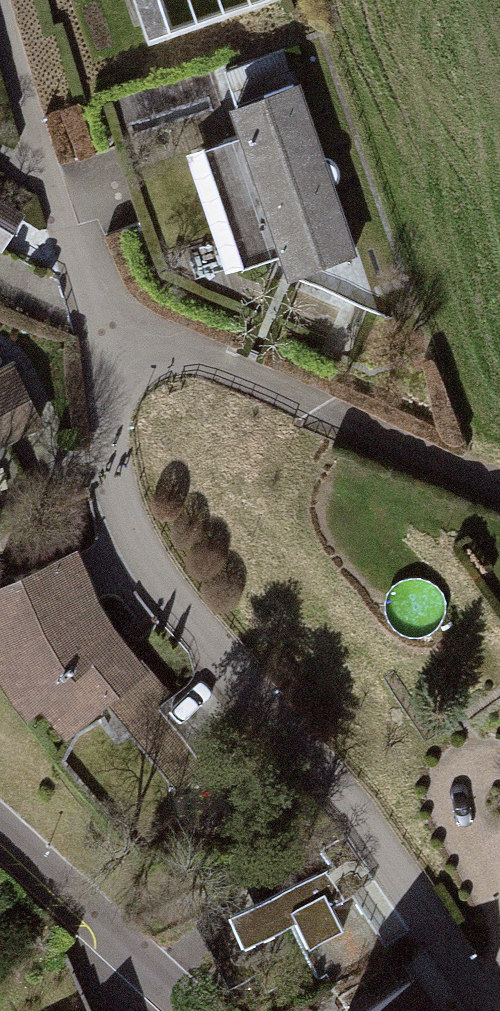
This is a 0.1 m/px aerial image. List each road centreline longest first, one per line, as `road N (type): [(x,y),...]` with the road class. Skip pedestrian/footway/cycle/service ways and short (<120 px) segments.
road 1 (residential): [(0,28),(62,225),(112,340),(110,425),(121,506),(159,581),(420,906),(492,1010)]
road 2 (track): [(112,340),(193,352),(499,490)]
road 3 (residential): [(0,822),(195,1010)]

